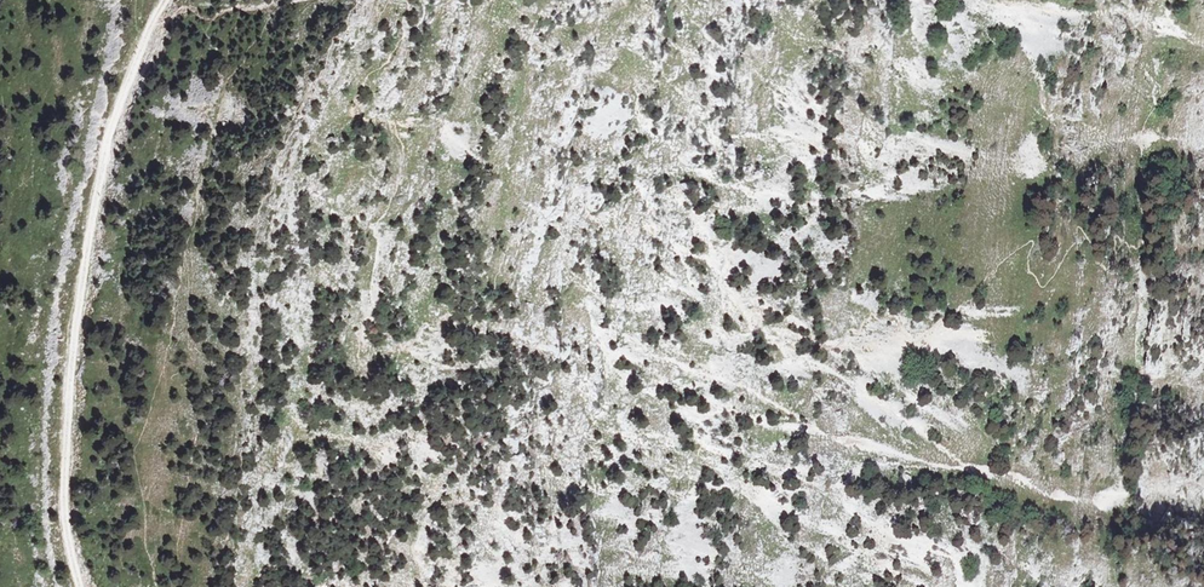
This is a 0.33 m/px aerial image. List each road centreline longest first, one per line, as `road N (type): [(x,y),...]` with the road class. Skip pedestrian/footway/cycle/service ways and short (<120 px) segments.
road 1 (track): [(84,586),(65,502),(74,345),(116,114),(161,0)]

